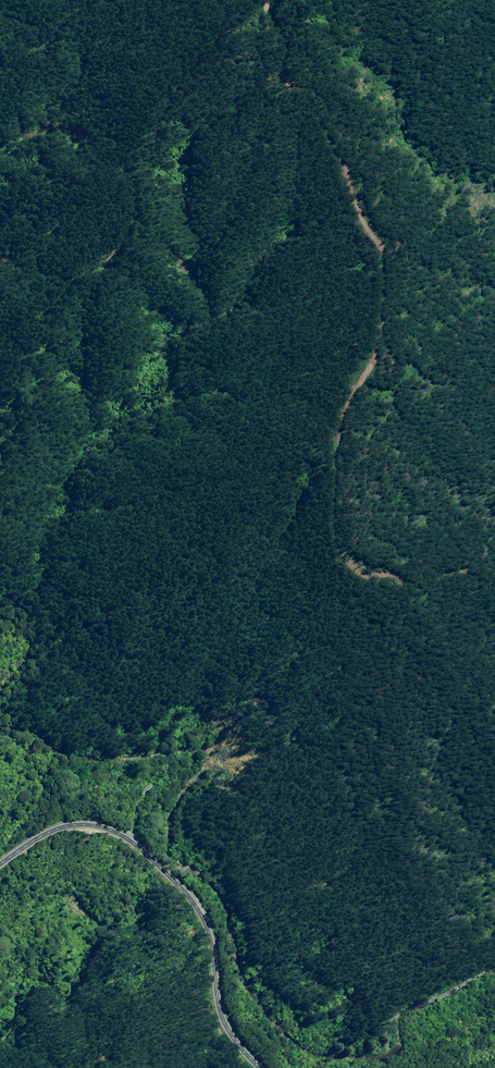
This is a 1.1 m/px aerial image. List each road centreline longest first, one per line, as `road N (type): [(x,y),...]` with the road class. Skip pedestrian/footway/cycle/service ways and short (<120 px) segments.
road 1 (track): [(281,0),(328,75),(377,290),(384,350),(360,419),(350,468),(355,490),(386,575),(439,594),(460,675),(494,726)]
road 2 (primary): [(0,865),(66,826),(102,827),(134,843),(198,908),(223,1022),(260,1067)]
road 3 (track): [(259,0),(176,81),(125,163),(127,224),(104,260),(61,286)]
road 4 (track): [(402,0),(406,22),(432,32),(464,4),(494,13)]

